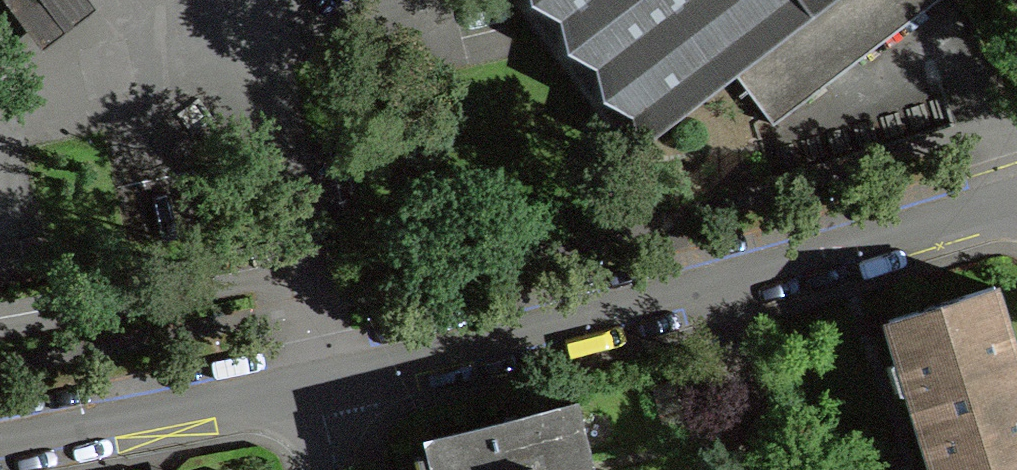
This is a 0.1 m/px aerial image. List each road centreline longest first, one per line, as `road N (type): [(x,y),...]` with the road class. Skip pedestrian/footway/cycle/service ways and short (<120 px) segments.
road 1 (residential): [(304,389),(1016,199)]
road 2 (residential): [(0,442),(304,389)]

